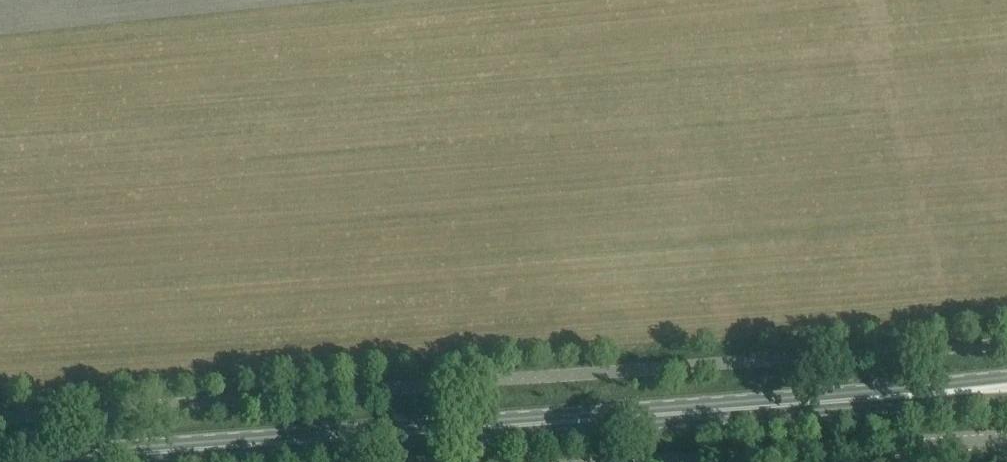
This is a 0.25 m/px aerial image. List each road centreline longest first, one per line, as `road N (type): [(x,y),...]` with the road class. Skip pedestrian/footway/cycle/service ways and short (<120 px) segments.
road 1 (primary): [(33,461),(1000,390)]
road 2 (unclassified): [(702,461),(1006,440)]

